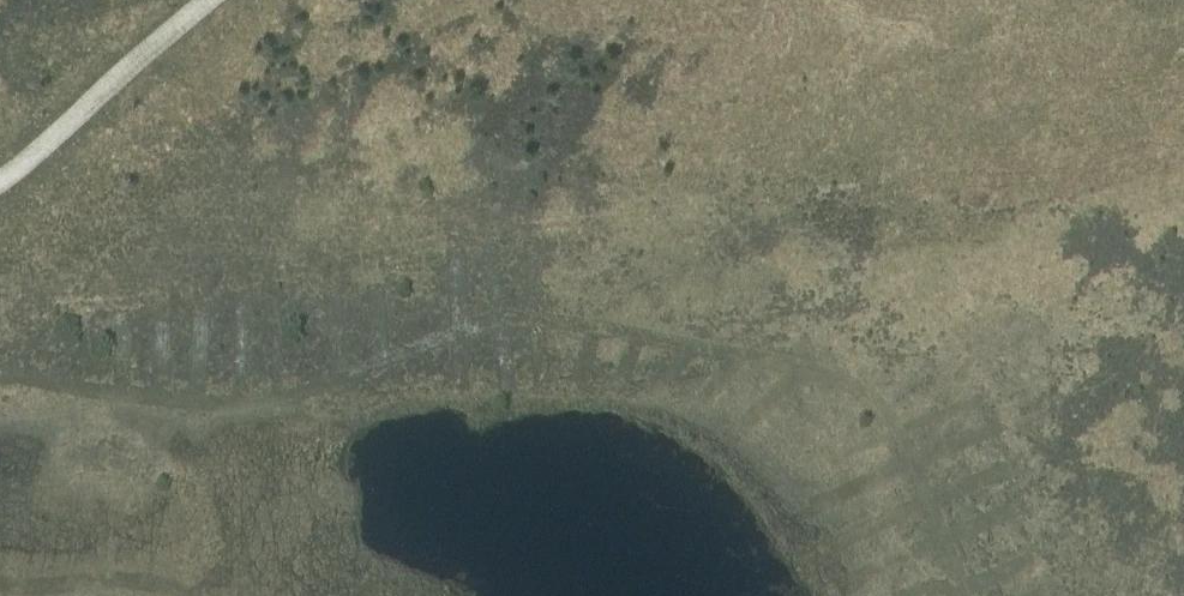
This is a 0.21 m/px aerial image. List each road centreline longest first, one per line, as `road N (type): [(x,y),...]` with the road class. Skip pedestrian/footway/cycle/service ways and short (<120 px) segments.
road 1 (track): [(0,180),(206,0)]

